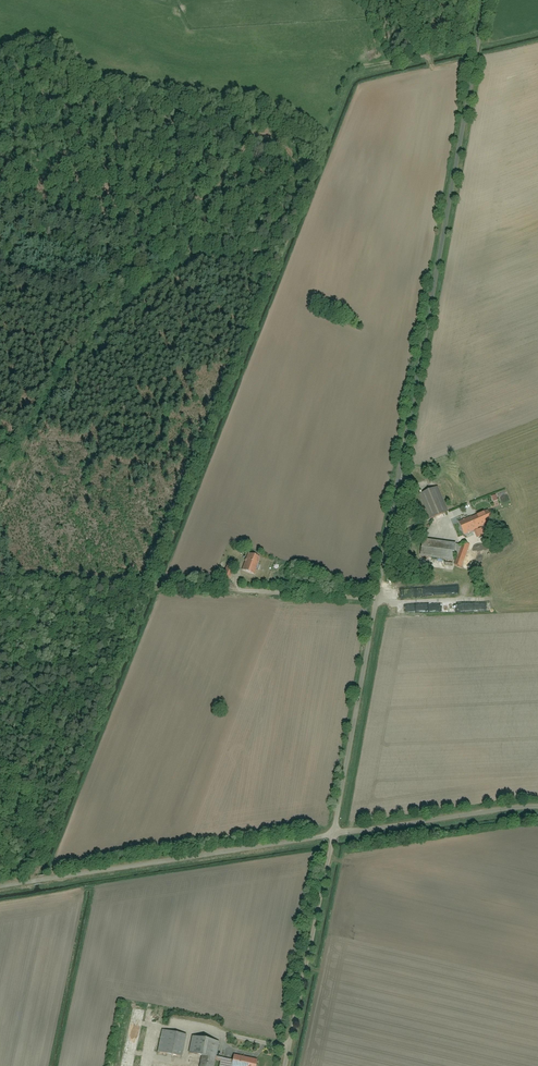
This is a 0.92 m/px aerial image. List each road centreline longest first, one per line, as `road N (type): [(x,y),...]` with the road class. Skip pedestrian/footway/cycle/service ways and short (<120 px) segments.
road 1 (unclassified): [(485,0),(334,835)]
road 2 (unclassified): [(0,886),(334,835)]
road 3 (unclassified): [(334,835),(287,1065)]
road 4 (unclassified): [(334,835),(537,805)]

